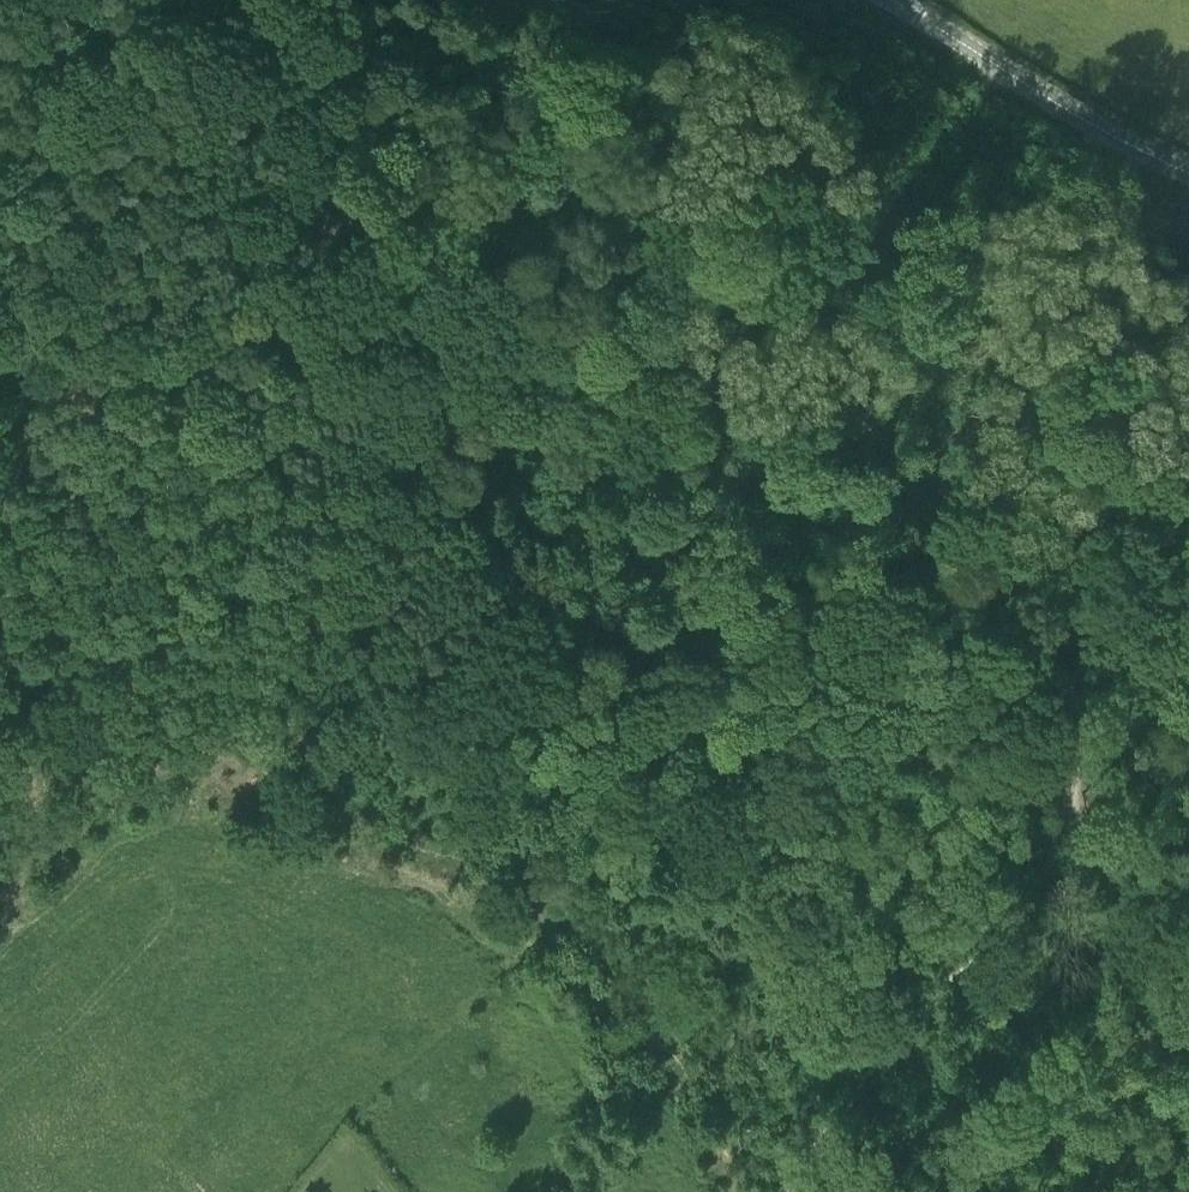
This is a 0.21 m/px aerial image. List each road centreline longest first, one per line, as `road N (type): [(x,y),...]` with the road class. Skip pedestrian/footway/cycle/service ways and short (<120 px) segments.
road 1 (track): [(0,253),(39,139),(69,91),(115,57),(180,60),(272,134),(389,187),(428,236),(446,415),(520,527),(555,630),(584,669),(616,671),(717,653),(948,650),(1019,654),(1056,671),(1078,727),(1071,827),(1027,900),(854,1080),(791,1191)]
road 2 (unclassified): [(1188,173),(892,0)]
road 3 (track): [(1083,1191),(1188,1106)]

